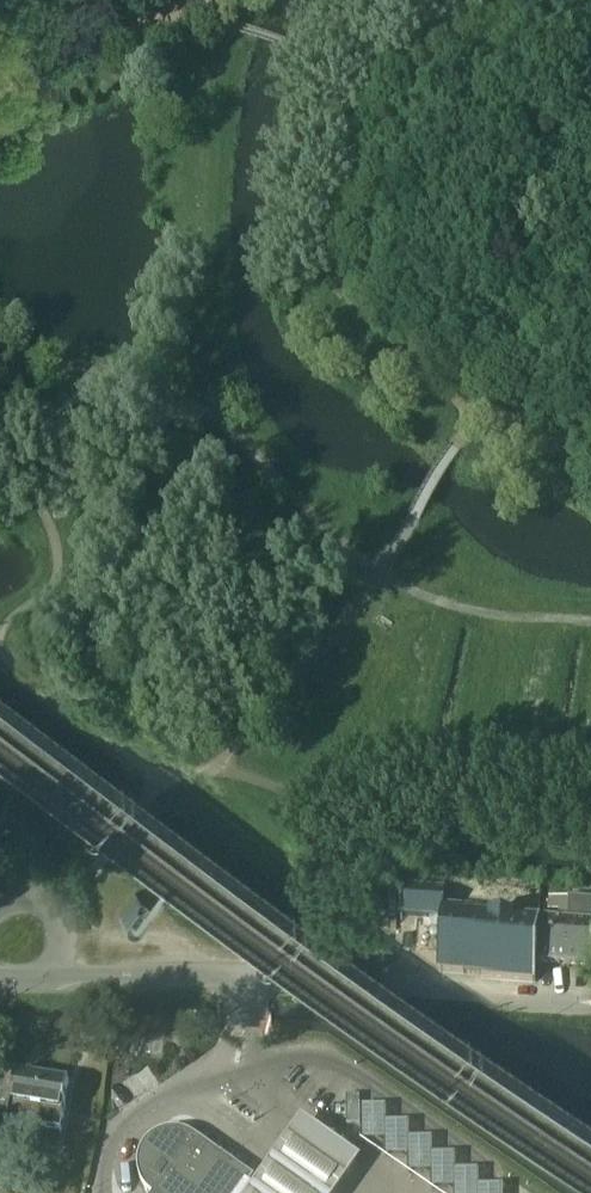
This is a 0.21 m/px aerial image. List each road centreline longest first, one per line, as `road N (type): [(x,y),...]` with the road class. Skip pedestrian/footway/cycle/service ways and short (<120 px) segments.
road 1 (unclassified): [(43,982),(406,990),(590,1005)]
road 2 (unclassified): [(43,982),(61,942),(58,921),(23,896),(0,900)]

